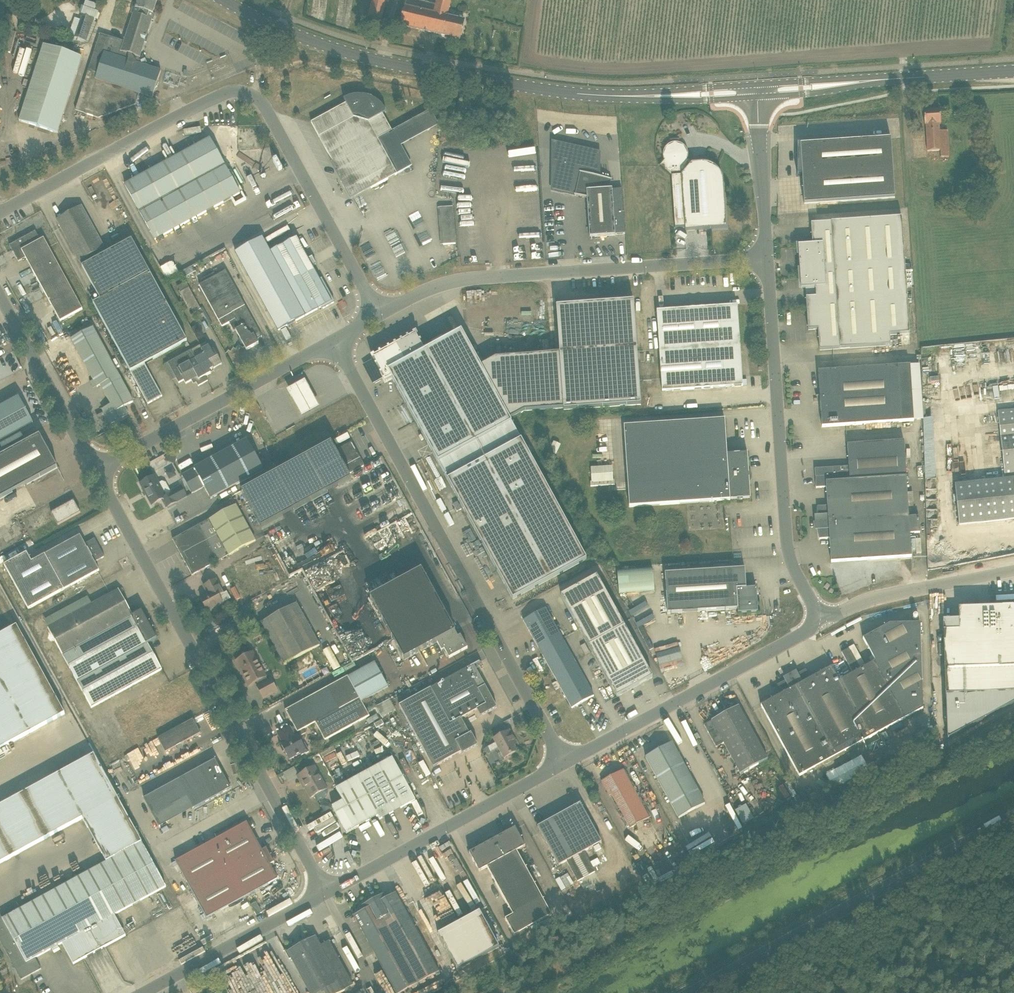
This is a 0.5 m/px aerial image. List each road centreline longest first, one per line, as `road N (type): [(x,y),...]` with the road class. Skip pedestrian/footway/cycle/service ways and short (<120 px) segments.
road 1 (unclassified): [(0,213),(241,90),(259,102),(379,313)]
road 2 (secondary): [(751,88),(600,95),(485,79),(328,48),(249,14)]
road 3 (unclassified): [(326,894),(96,470)]
road 4 (unclassified): [(560,761),(334,344)]
road 5 (unclassified): [(379,313),(463,280),(768,257)]
road 6 (primary): [(692,992),(1013,816)]
road 7 (unclassified): [(815,615),(785,541),(768,257)]
road 8 (unclassified): [(560,761),(761,658),(811,629),(815,615)]
road 9 (unclassified): [(96,470),(334,344)]
road 10 (unclassified): [(326,894),(560,761)]
road 11 (secondary): [(1013,71),(751,88)]
road 12 (unclassified): [(145,992),(326,894)]
road 13 (unclassified): [(815,615),(1013,569)]
road 14 (unclassified): [(96,470),(0,291)]
road 15 (unclassified): [(768,257),(751,88)]

